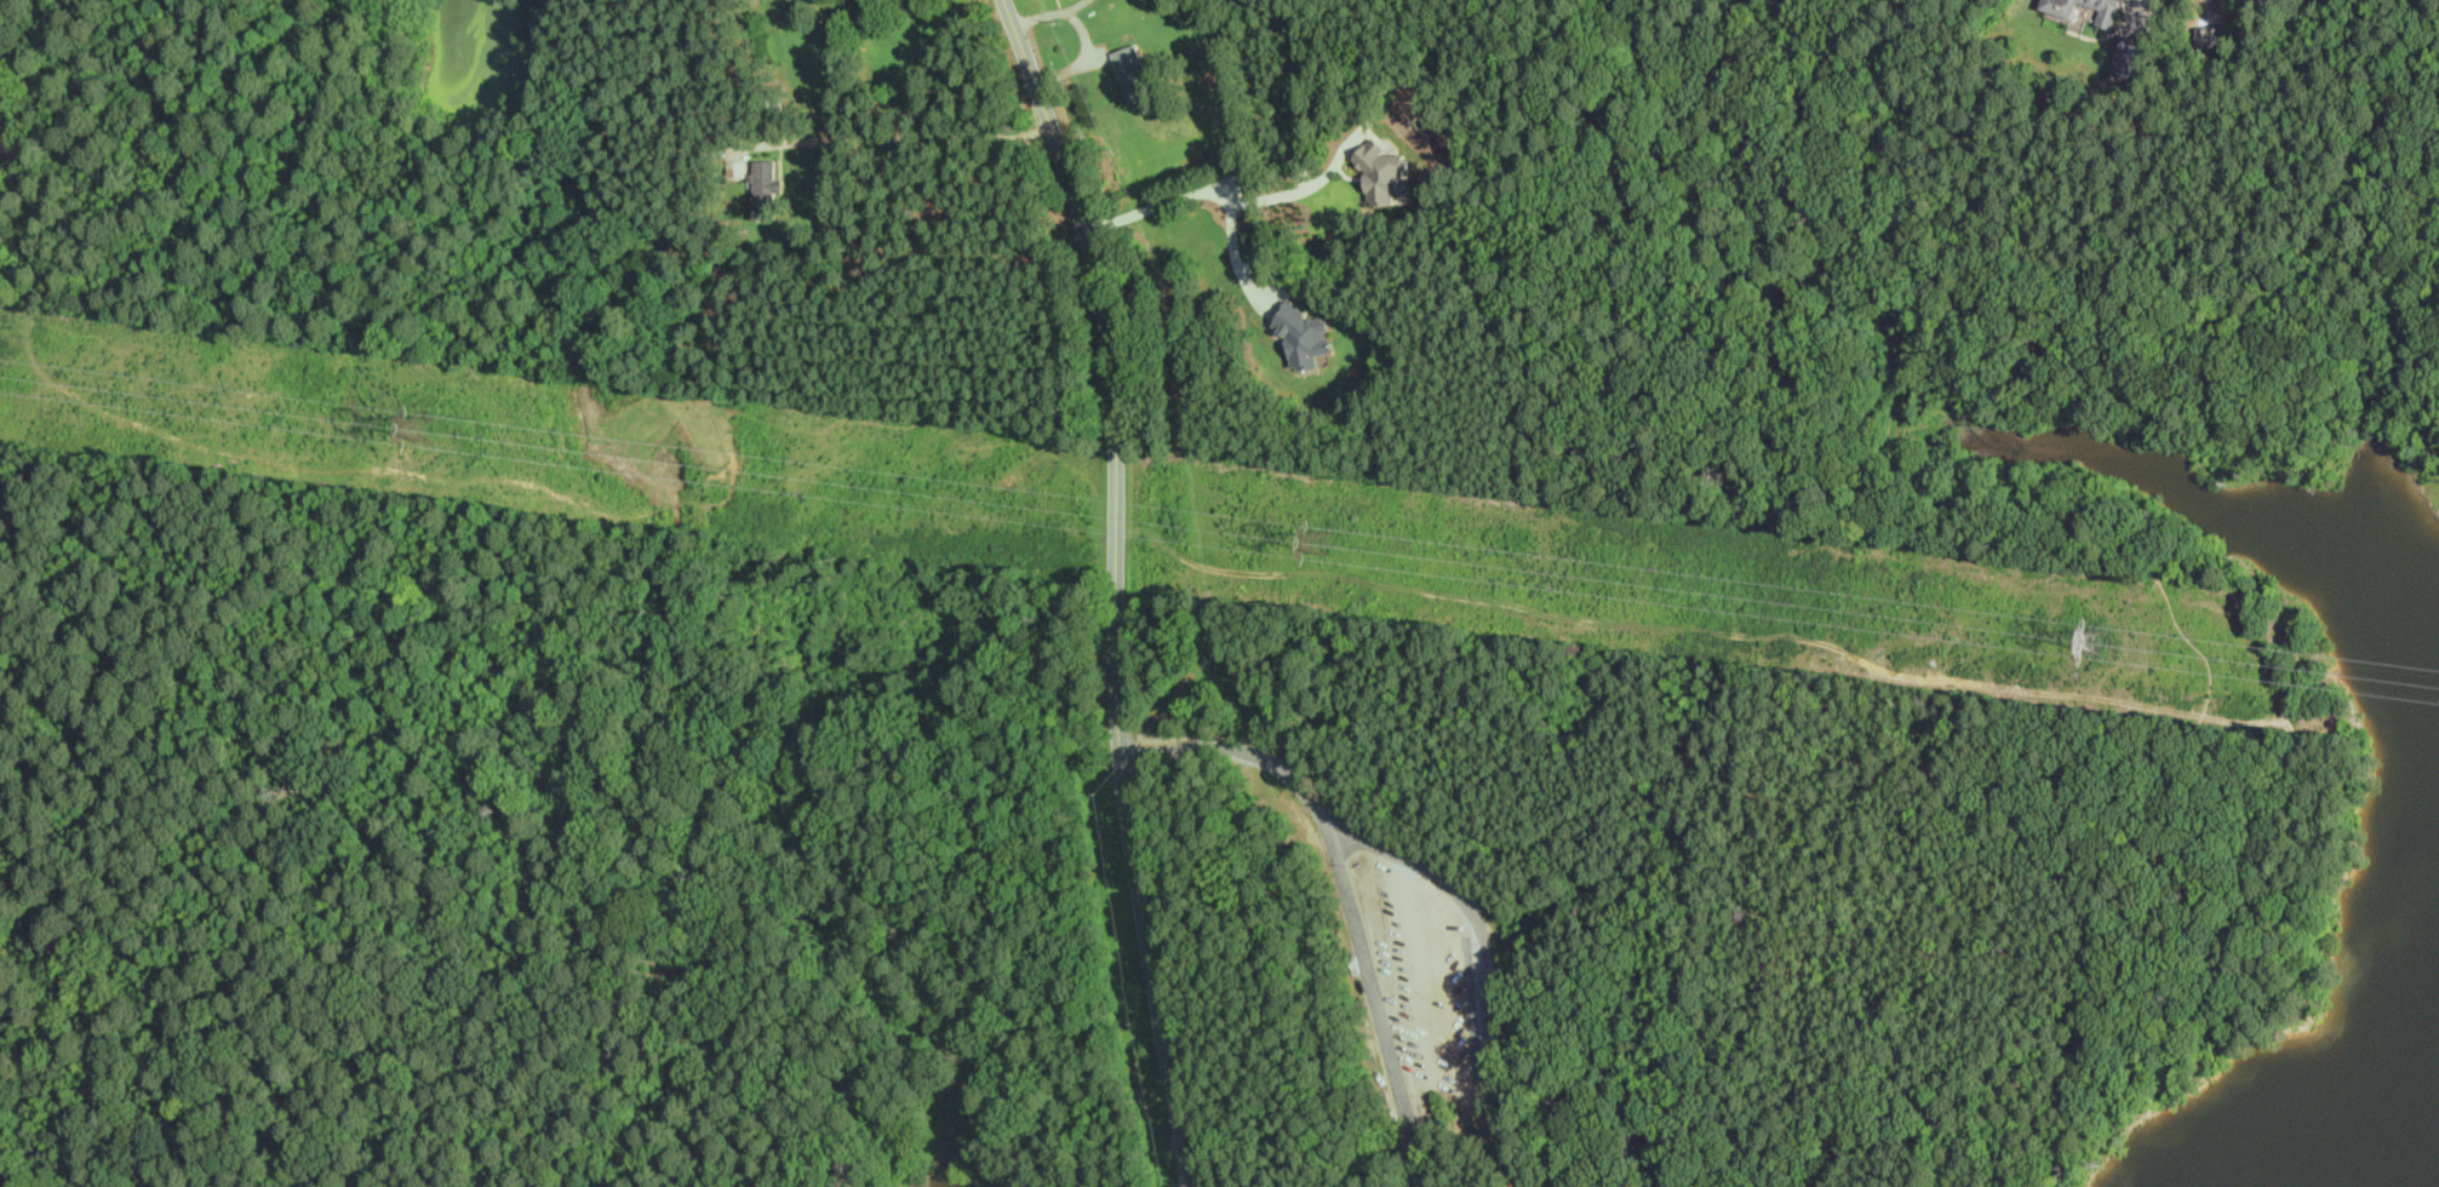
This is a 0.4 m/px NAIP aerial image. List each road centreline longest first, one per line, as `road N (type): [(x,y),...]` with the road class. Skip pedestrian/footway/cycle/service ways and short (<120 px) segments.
road 1 (secondary): [(1195,1186),(1122,757),(1118,414),(1109,323),(1077,193),(1004,0)]

